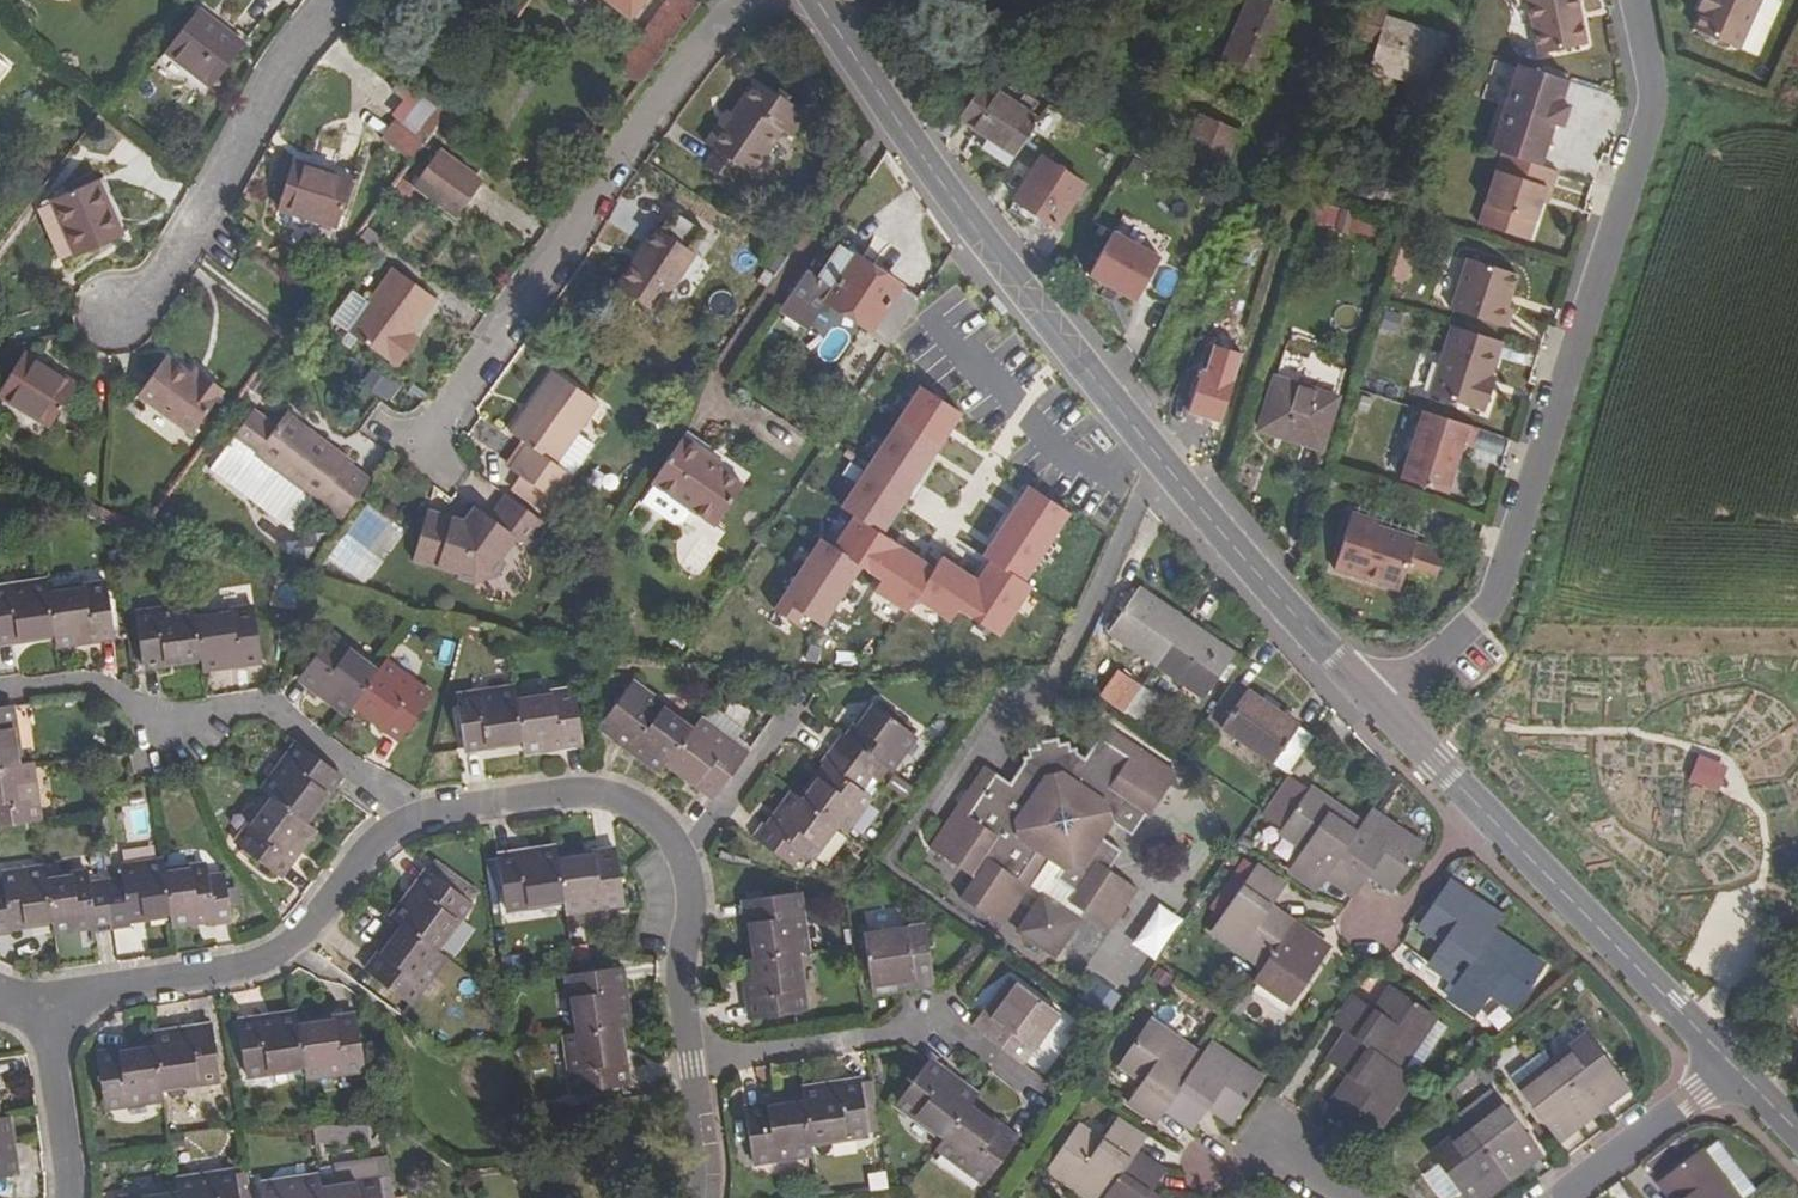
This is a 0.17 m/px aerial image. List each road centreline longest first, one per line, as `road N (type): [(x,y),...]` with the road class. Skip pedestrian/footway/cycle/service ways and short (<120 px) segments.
road 1 (tertiary): [(1381,707),(1218,529),(1053,329),(817,0)]
road 2 (residential): [(1381,707),(1492,605),(1655,110),(1632,0)]
road 3 (residential): [(47,1011),(274,956),(369,850),(420,817),(601,794),(639,810),(676,861)]
road 4 (residential): [(418,450),(662,89),(740,0)]
road 5 (tertiary): [(1732,1066),(1381,707)]
road 6 (residential): [(1046,1098),(946,1025),(685,1064)]
road 7 (residential): [(121,316),(276,63),(328,0)]
road 8 (residential): [(1732,1066),(1562,1197)]
road 9 (residential): [(676,861),(685,885),(674,977),(685,1064)]
road 10 (residential): [(676,861),(703,841),(799,709)]
road 11 (residential): [(47,1011),(74,1197)]
road 12 (residential): [(1205,1172),(1266,1149),(1346,1197)]
road 13 (residential): [(685,1064),(696,1197)]

